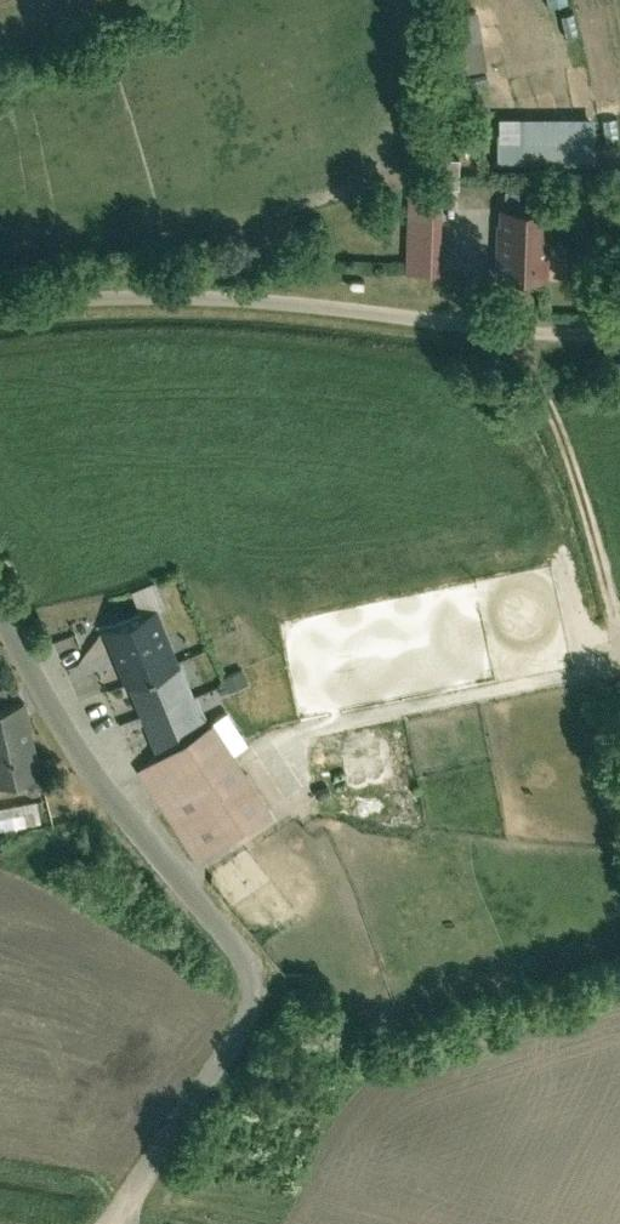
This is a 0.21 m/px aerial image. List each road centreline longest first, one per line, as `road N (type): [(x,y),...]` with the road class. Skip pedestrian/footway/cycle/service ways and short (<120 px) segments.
road 1 (track): [(619,332),(163,298),(0,311)]

